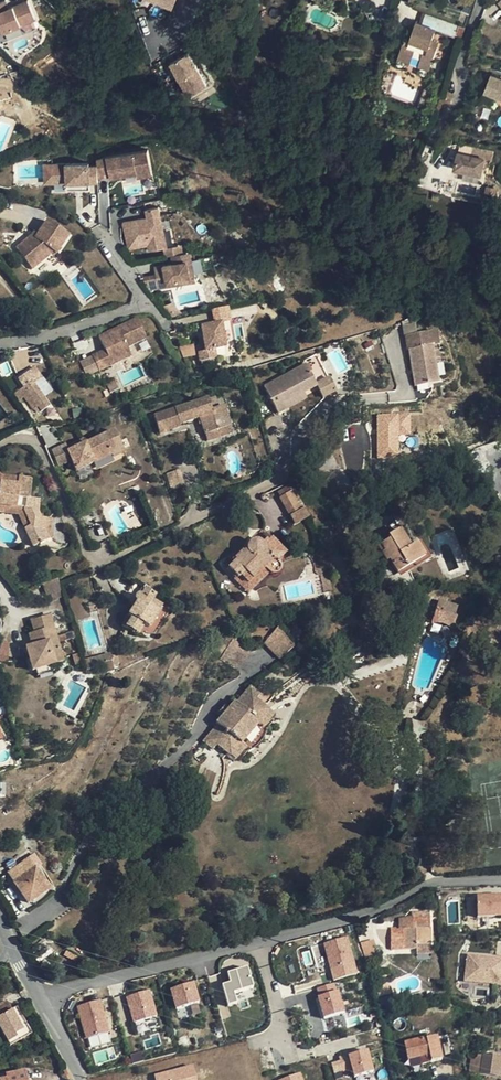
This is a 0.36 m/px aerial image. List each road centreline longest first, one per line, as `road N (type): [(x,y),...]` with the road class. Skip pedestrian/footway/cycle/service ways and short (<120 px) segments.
road 1 (residential): [(0,448),(29,437),(37,443),(92,563),(107,564),(285,477)]
road 2 (residential): [(259,941),(436,883),(500,881)]
road 3 (residential): [(40,1000),(259,941)]
road 4 (residential): [(285,477),(360,555),(387,610)]
road 5 (residential): [(0,346),(43,340),(149,302)]
road 6 (residential): [(285,477),(297,438),(326,407),(389,399)]
road 7 (residential): [(259,941),(290,1063)]

